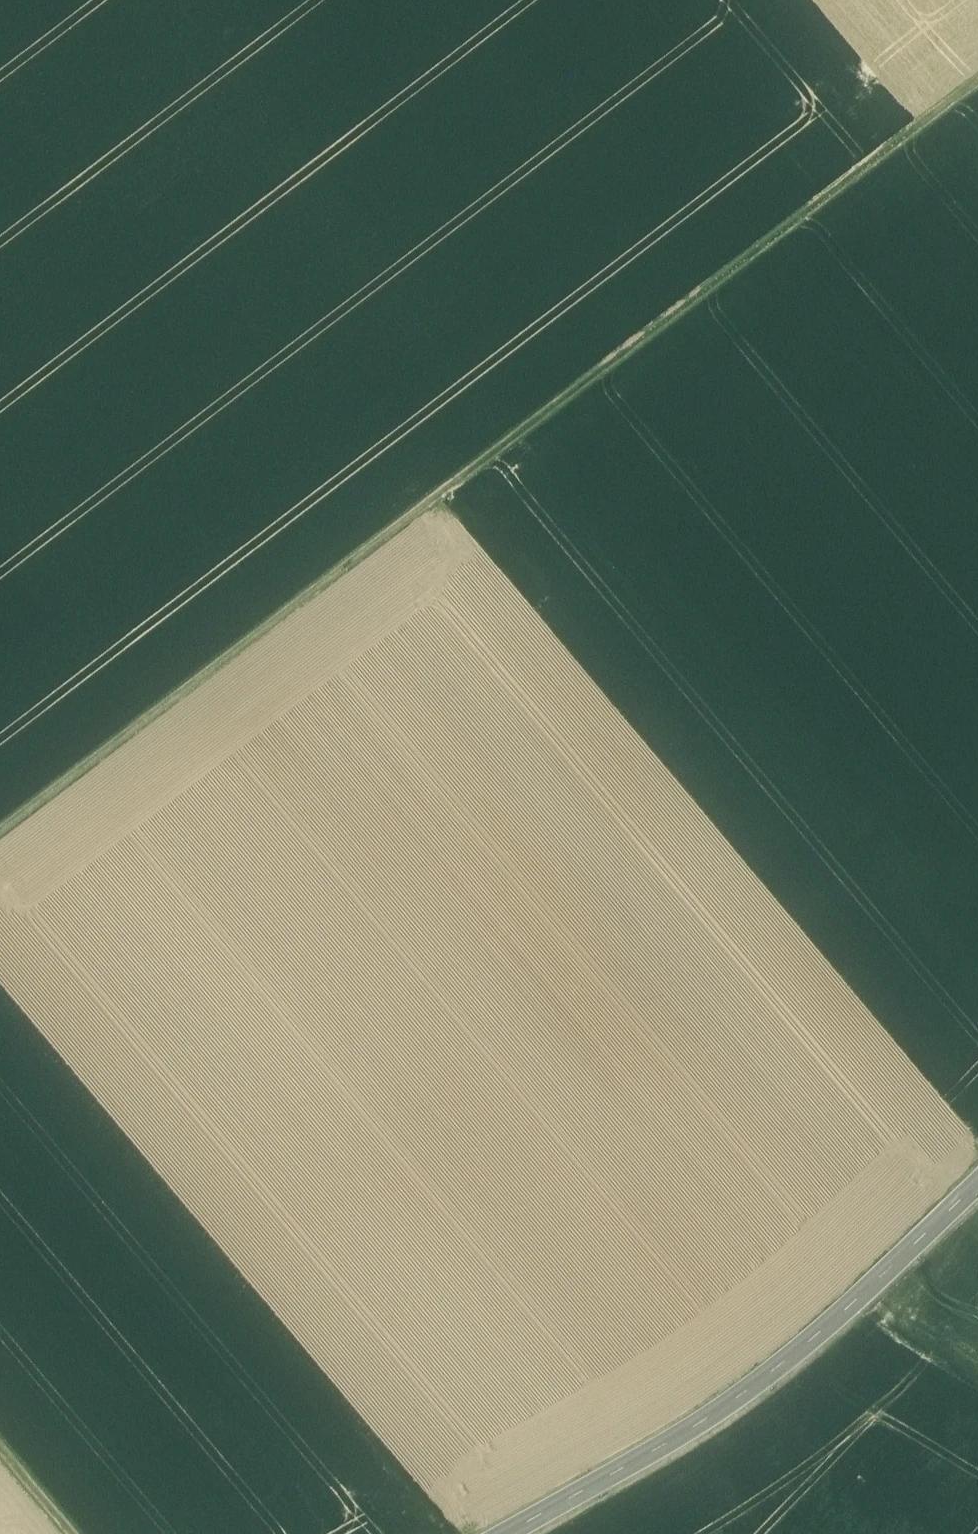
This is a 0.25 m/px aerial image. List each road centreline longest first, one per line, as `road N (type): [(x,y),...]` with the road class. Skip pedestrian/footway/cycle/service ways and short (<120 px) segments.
road 1 (track): [(0,831),(977,84)]
road 2 (secondary): [(512,1533),(791,1361),(977,1185)]
road 3 (track): [(0,1437),(82,1533)]

